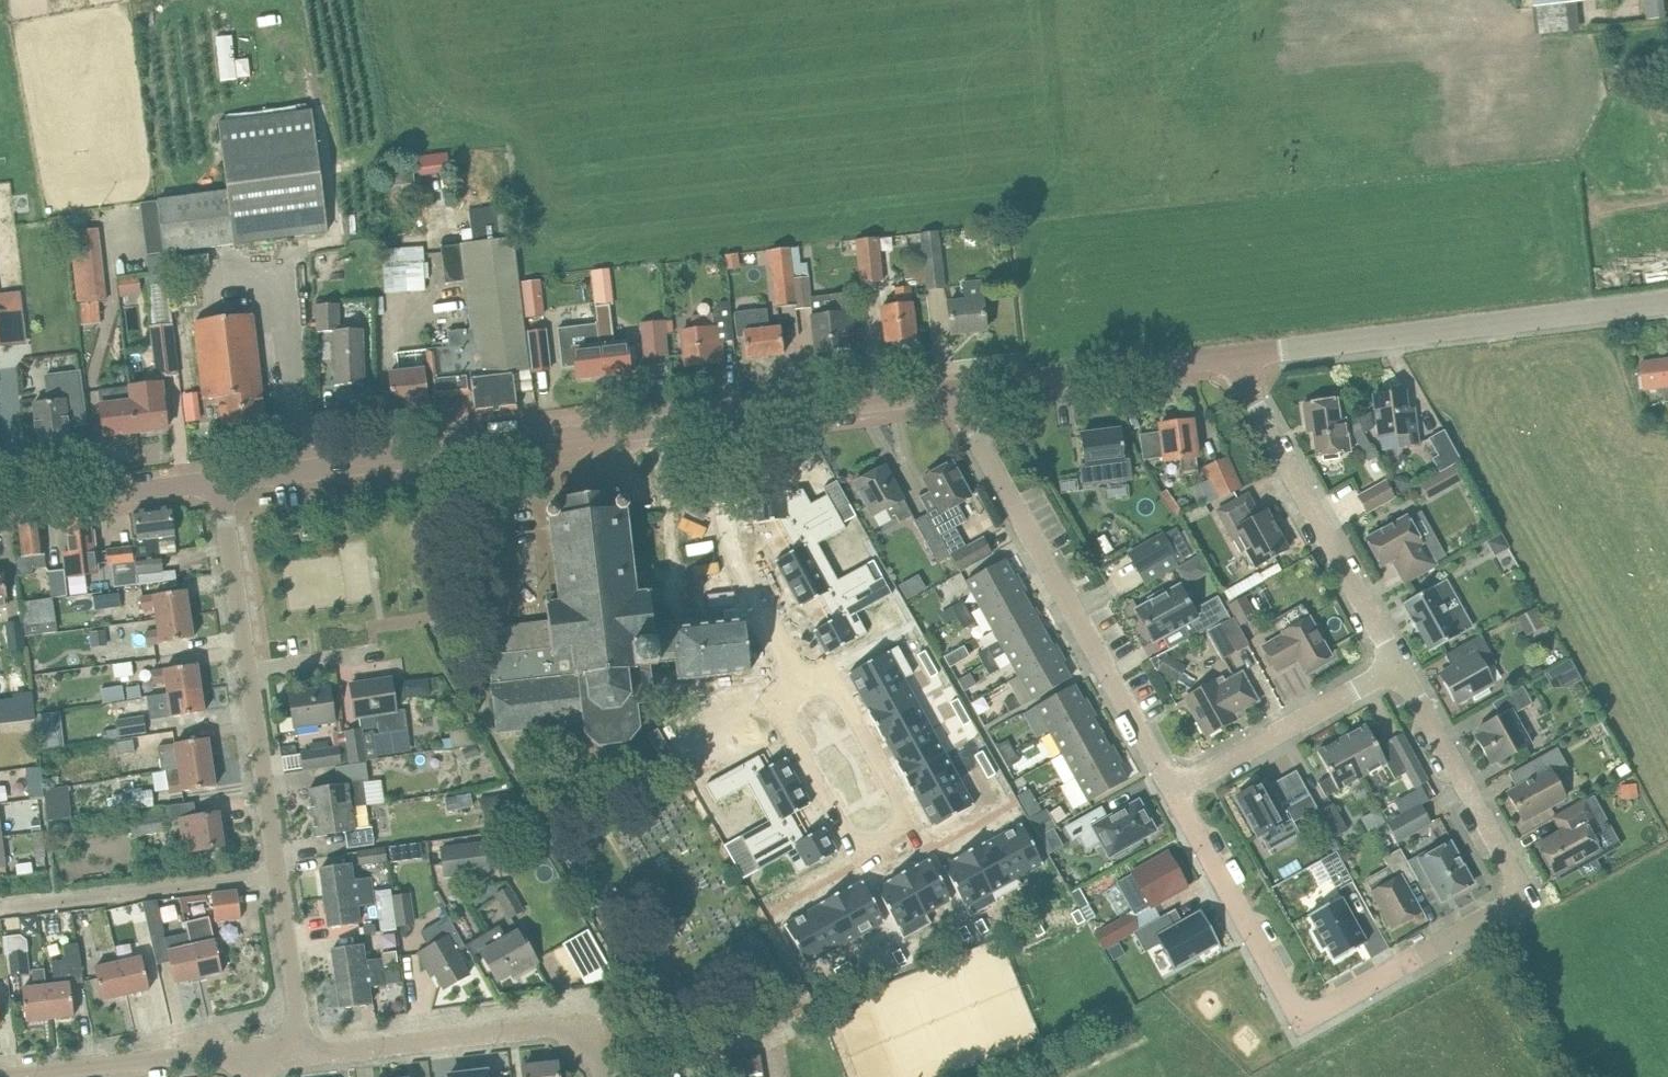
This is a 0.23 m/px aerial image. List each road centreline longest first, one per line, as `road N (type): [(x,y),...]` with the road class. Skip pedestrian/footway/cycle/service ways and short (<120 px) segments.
road 1 (residential): [(1173,790),(1287,995),(1308,1010),(1323,1009),(1517,899),(1512,869),(1400,666)]
road 2 (tertiary): [(218,478),(696,420)]
road 3 (residential): [(1173,790),(973,433),(965,386)]
road 4 (residential): [(798,687),(769,703),(857,857),(912,826),(825,672)]
road 5 (tertiary): [(1240,353),(1667,300)]
road 6 (residential): [(1400,666),(1243,382),(1240,353)]
road 7 (residential): [(292,1052),(547,1027),(584,1035)]
road 8 (residential): [(798,687),(742,585),(696,420)]
road 9 (residential): [(277,876),(0,909)]
road 10 (tertiary): [(965,386),(1240,353)]
road 11 (tertiary): [(696,420),(965,386)]
road 12 (residential): [(1400,666),(1173,790)]
road 13 (residential): [(9,1076),(245,1053)]
road 14 (tertiary): [(0,505),(218,478)]
road 15 (residential): [(277,876),(247,671)]
road 16 (residential): [(247,671),(218,478)]
road 17 (residential): [(292,1052),(298,1016),(277,876)]
road 18 (residential): [(247,671),(375,652)]

